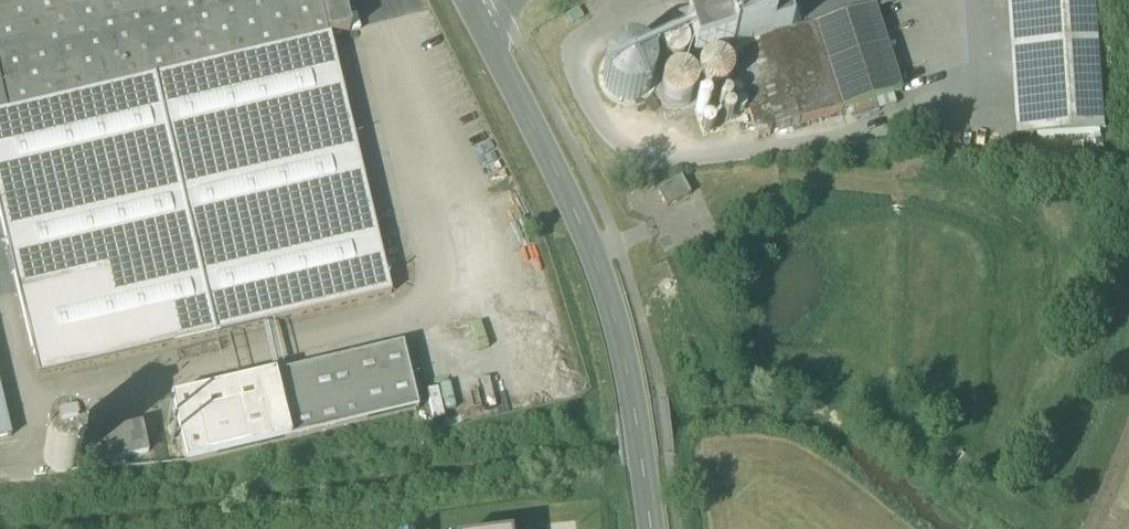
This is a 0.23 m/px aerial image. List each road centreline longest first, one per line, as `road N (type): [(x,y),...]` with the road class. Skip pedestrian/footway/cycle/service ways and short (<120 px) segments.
road 1 (secondary): [(470,0),(606,291),(633,402),(651,528)]

